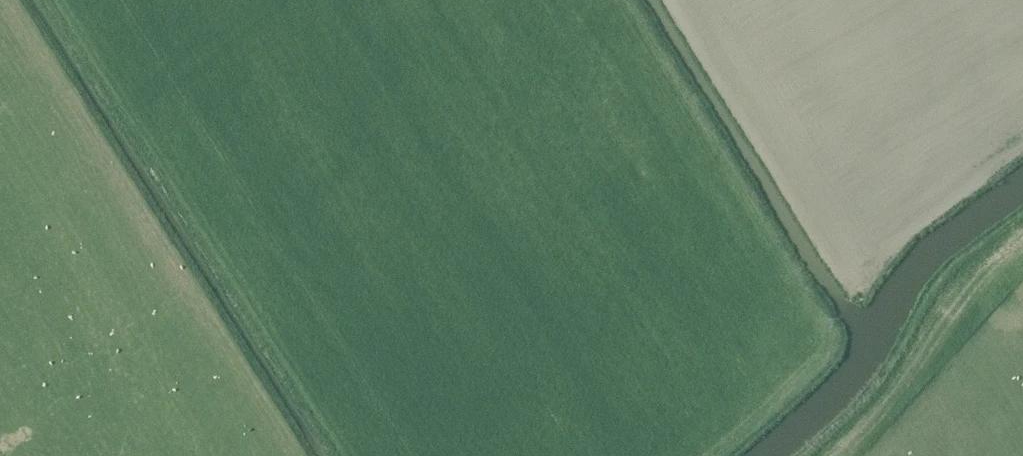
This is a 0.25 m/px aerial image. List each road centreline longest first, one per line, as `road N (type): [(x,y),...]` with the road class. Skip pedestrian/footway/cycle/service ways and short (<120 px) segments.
road 1 (track): [(835,455),(878,414),(960,288),(1022,243)]

